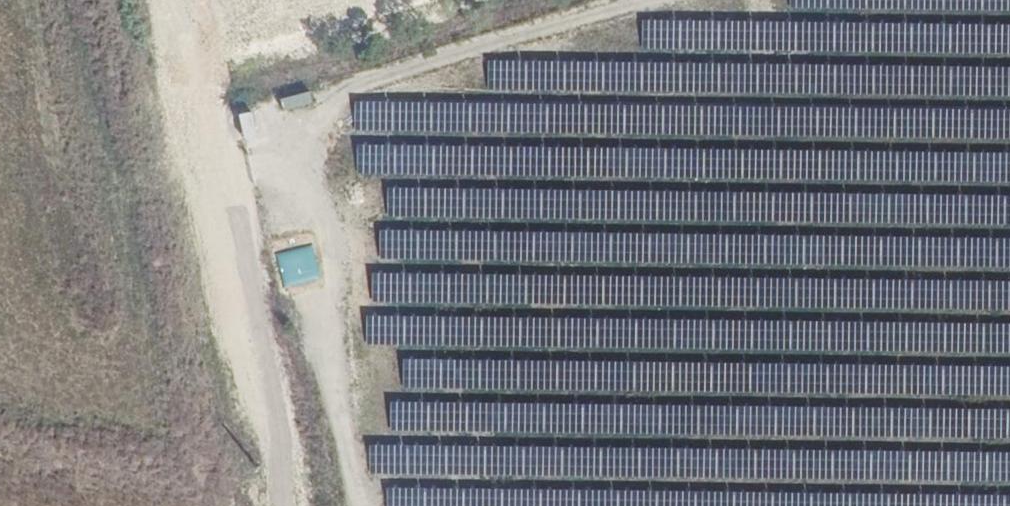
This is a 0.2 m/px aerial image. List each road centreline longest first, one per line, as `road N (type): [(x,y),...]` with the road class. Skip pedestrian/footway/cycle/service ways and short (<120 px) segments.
road 1 (track): [(752,0),(885,347),(992,505)]
road 2 (track): [(282,505),(280,457),(185,0)]

